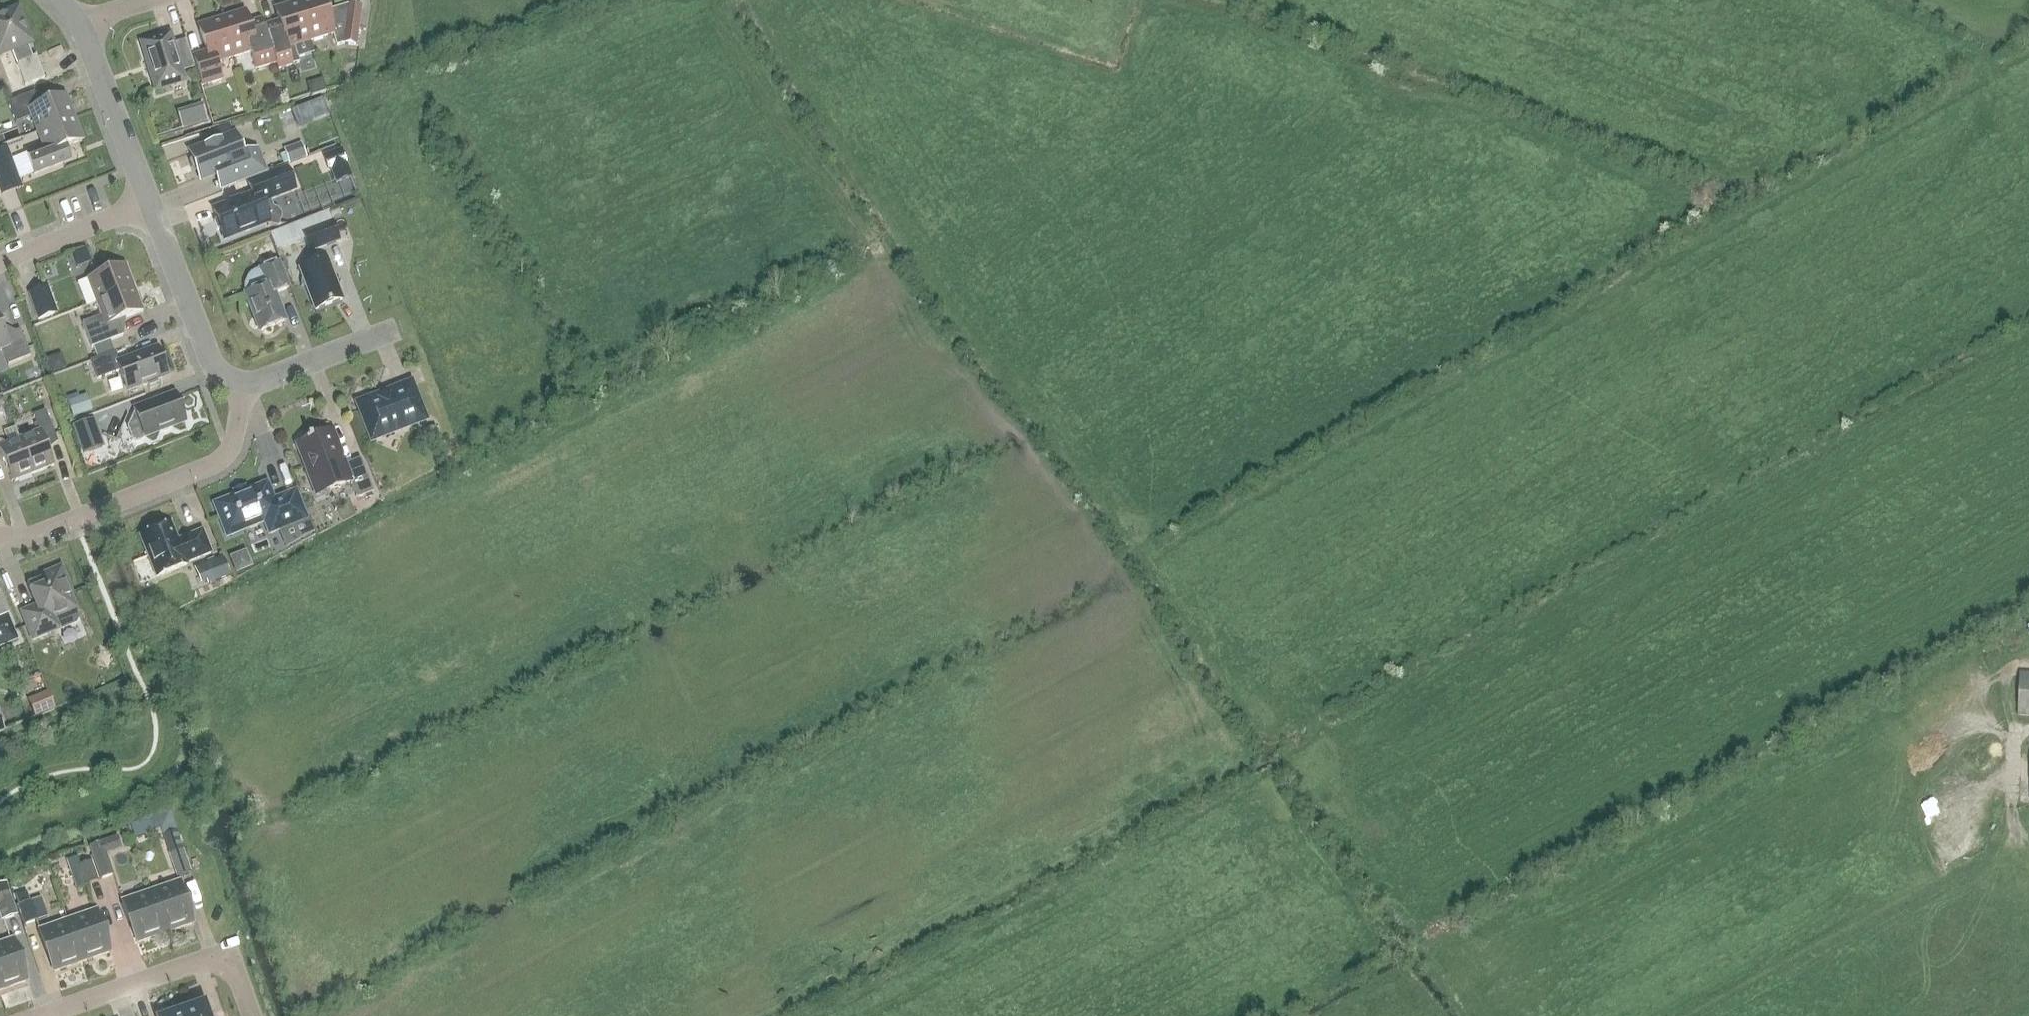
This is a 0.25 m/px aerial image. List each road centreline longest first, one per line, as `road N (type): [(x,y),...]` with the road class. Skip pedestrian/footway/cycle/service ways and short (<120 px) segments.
road 1 (residential): [(244,383),(236,435),(218,462),(29,537),(0,536)]
road 2 (residential): [(44,1015),(218,953),(233,959),(253,1015)]
road 3 (residential): [(150,203),(213,363),(244,383)]
road 4 (residential): [(81,25),(150,203)]
road 5 (residential): [(244,383),(397,329)]
road 6 (residential): [(0,262),(150,203)]

